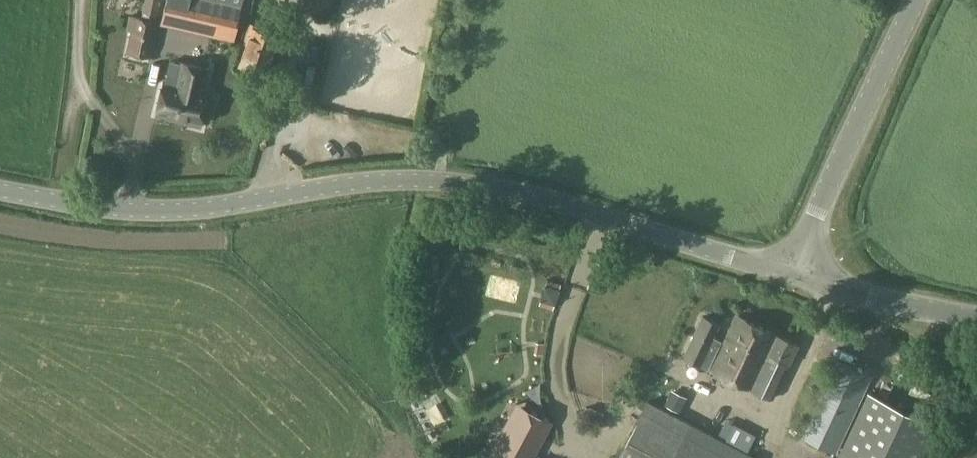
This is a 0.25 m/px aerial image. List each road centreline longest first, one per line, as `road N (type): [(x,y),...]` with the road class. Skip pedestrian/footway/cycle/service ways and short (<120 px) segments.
road 1 (tertiary): [(0,189),(162,212),(371,185),(439,186),(559,209),(787,275)]
road 2 (tertiary): [(787,275),(922,0)]
road 3 (tertiary): [(787,275),(976,318)]

